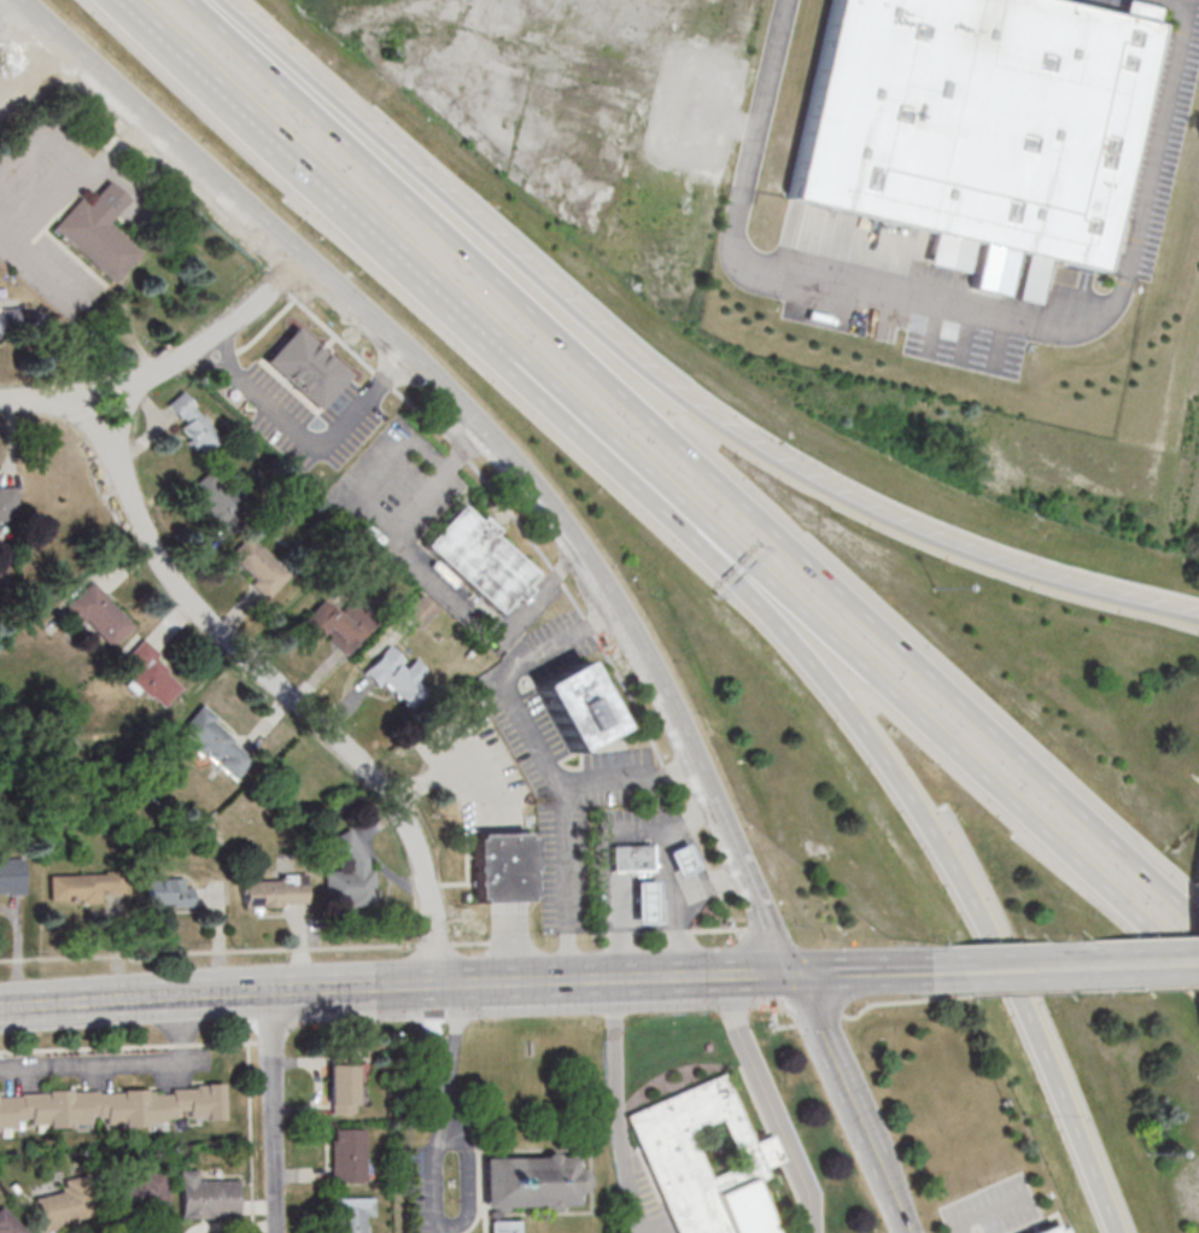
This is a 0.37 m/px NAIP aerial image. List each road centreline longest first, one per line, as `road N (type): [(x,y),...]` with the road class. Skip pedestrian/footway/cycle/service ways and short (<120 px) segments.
road 1 (motorway): [(1198,919),(197,0)]
road 2 (secondary): [(18,0),(299,257),(540,498),(647,664),(785,976)]
road 3 (motorway): [(1198,621),(960,553),(753,454),(593,341),(207,0)]
road 4 (motorway): [(515,358),(751,562),(1198,973)]
road 5 (motorway): [(741,573),(894,762),(983,908),(1123,1232)]
road 6 (residential): [(437,987),(427,888),(393,799),(186,598),(157,556),(115,454)]
road 7 (secondary): [(387,989),(0,1008)]
road 8 (motorway): [(285,146),(515,358)]
road 9 (motorway): [(515,358),(741,573)]
road 10 (residential): [(299,257),(200,355),(131,387),(45,403)]
road 11 (secondary): [(785,976),(491,987)]
road 12 (residential): [(276,1232),(273,994)]
road 13 (motorway): [(121,0),(285,146)]
road 14 (secondary): [(785,976),(870,1164)]
road 15 (secondary): [(961,969),(785,976)]

